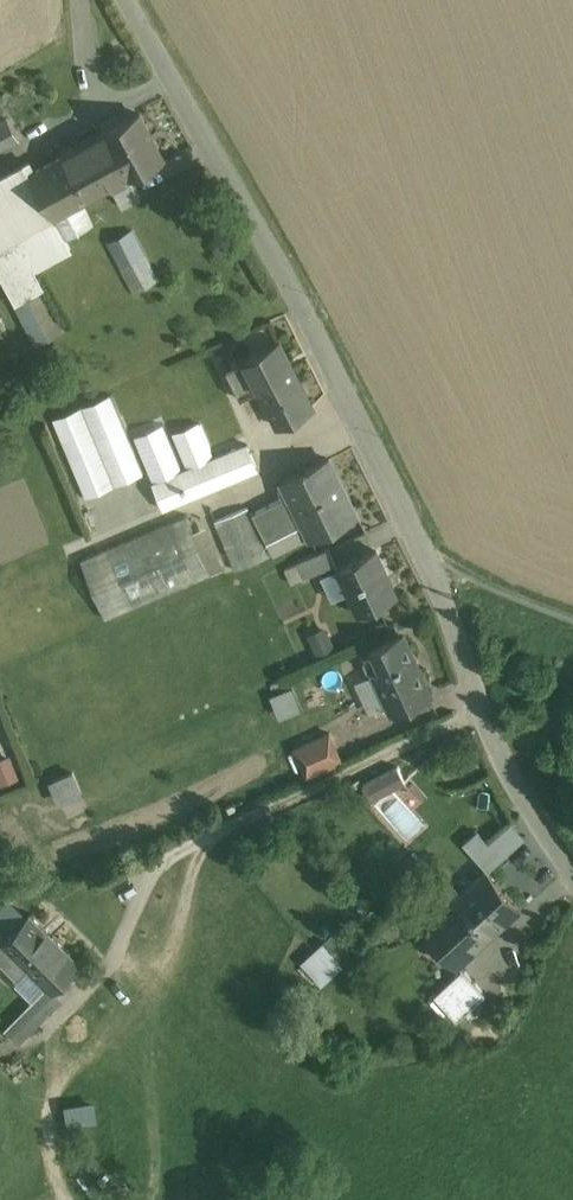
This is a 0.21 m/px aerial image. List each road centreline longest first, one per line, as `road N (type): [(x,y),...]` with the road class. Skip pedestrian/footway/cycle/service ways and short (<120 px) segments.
road 1 (residential): [(127,0),(297,296),(422,557),(508,776),(572,871)]

